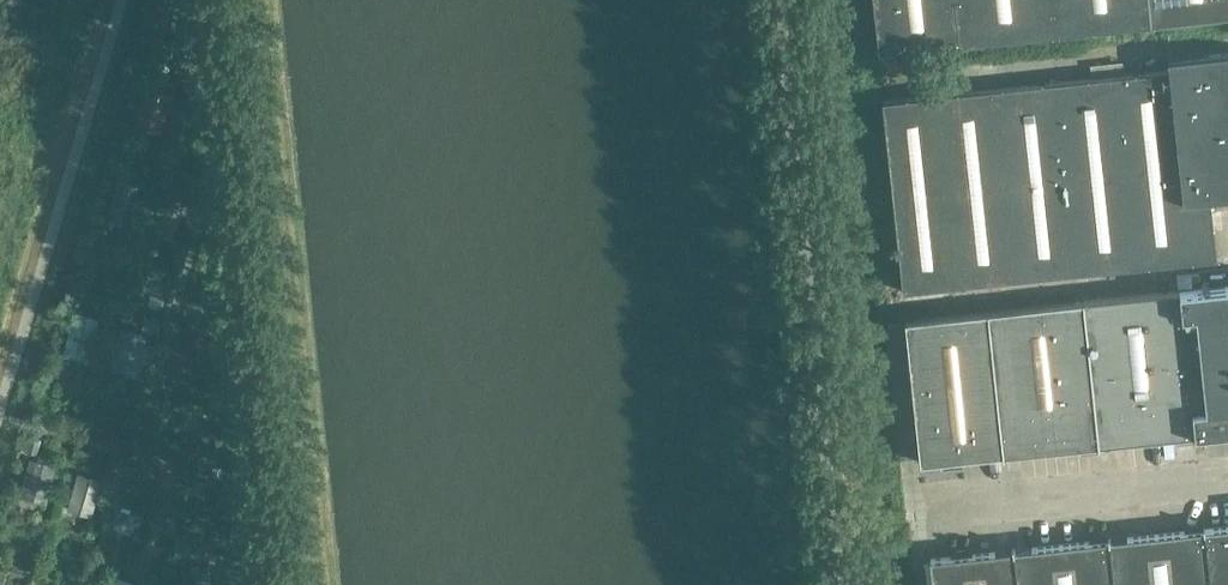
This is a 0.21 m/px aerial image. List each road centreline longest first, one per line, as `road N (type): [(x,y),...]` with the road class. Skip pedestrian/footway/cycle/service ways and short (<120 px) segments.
road 1 (unclassified): [(939,510),(1227,477)]

